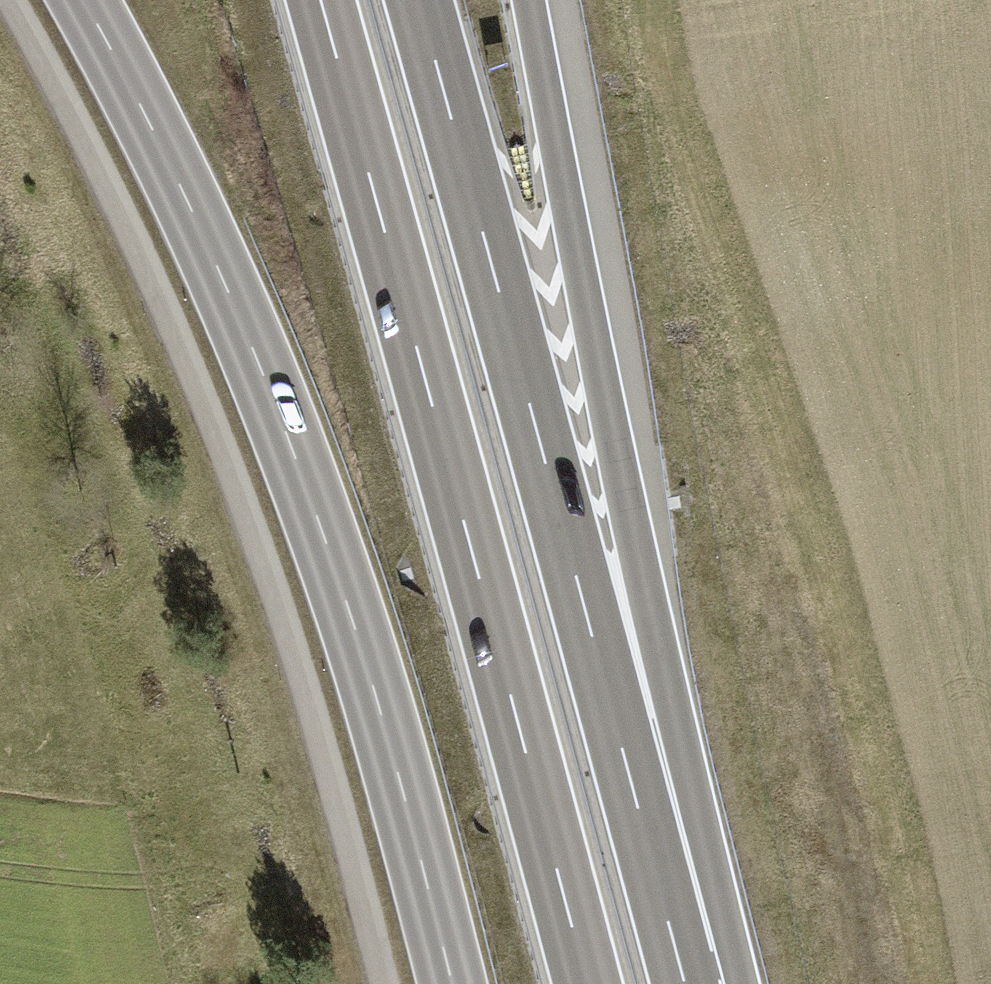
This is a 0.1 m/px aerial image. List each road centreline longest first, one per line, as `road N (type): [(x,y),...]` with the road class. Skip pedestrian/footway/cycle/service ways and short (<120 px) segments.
road 1 (primary): [(84,0),(185,197),(291,445),(377,701),(452,983)]
road 2 (trunk): [(684,983),(418,0)]
road 3 (trunk): [(321,0),(587,983)]
road 4 (trunk): [(698,983),(657,635),(529,0)]

